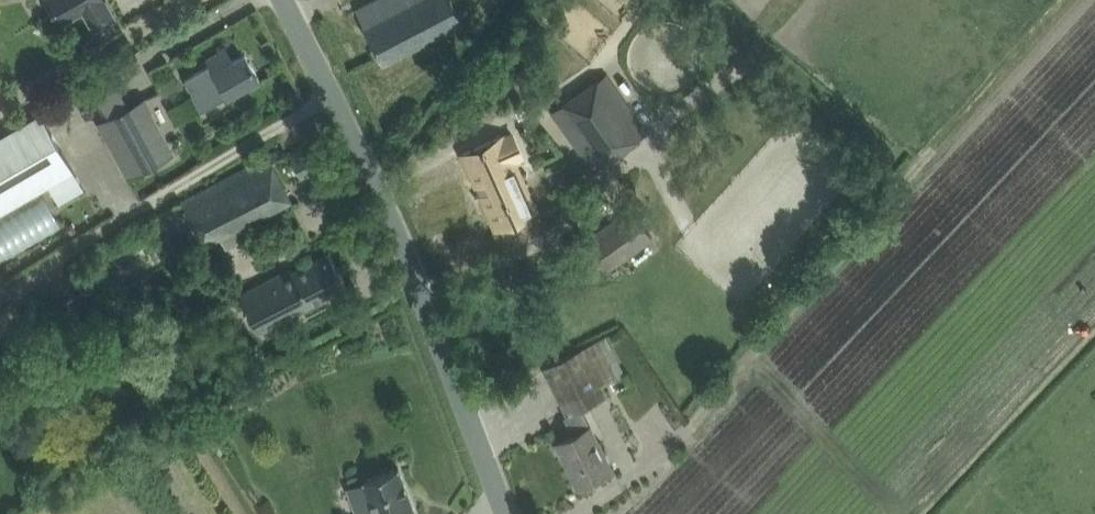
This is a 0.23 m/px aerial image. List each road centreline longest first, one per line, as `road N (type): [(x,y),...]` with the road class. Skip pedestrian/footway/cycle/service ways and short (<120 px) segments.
road 1 (unclassified): [(524,513),(475,347),(320,0)]

